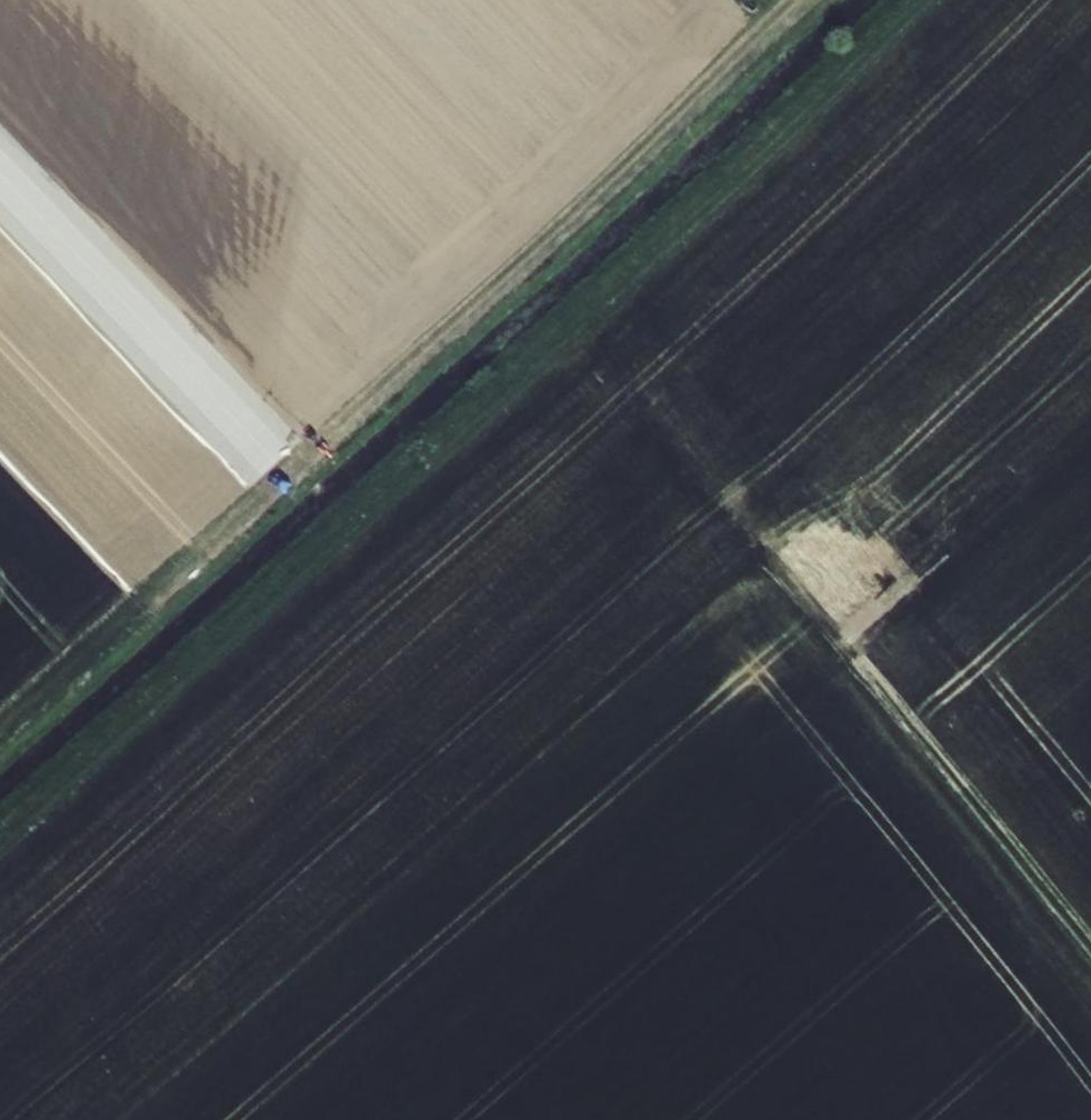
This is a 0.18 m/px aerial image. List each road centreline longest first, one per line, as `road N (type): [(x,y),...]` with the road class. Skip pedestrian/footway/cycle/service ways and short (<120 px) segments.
road 1 (track): [(760,561),(1090,976)]

